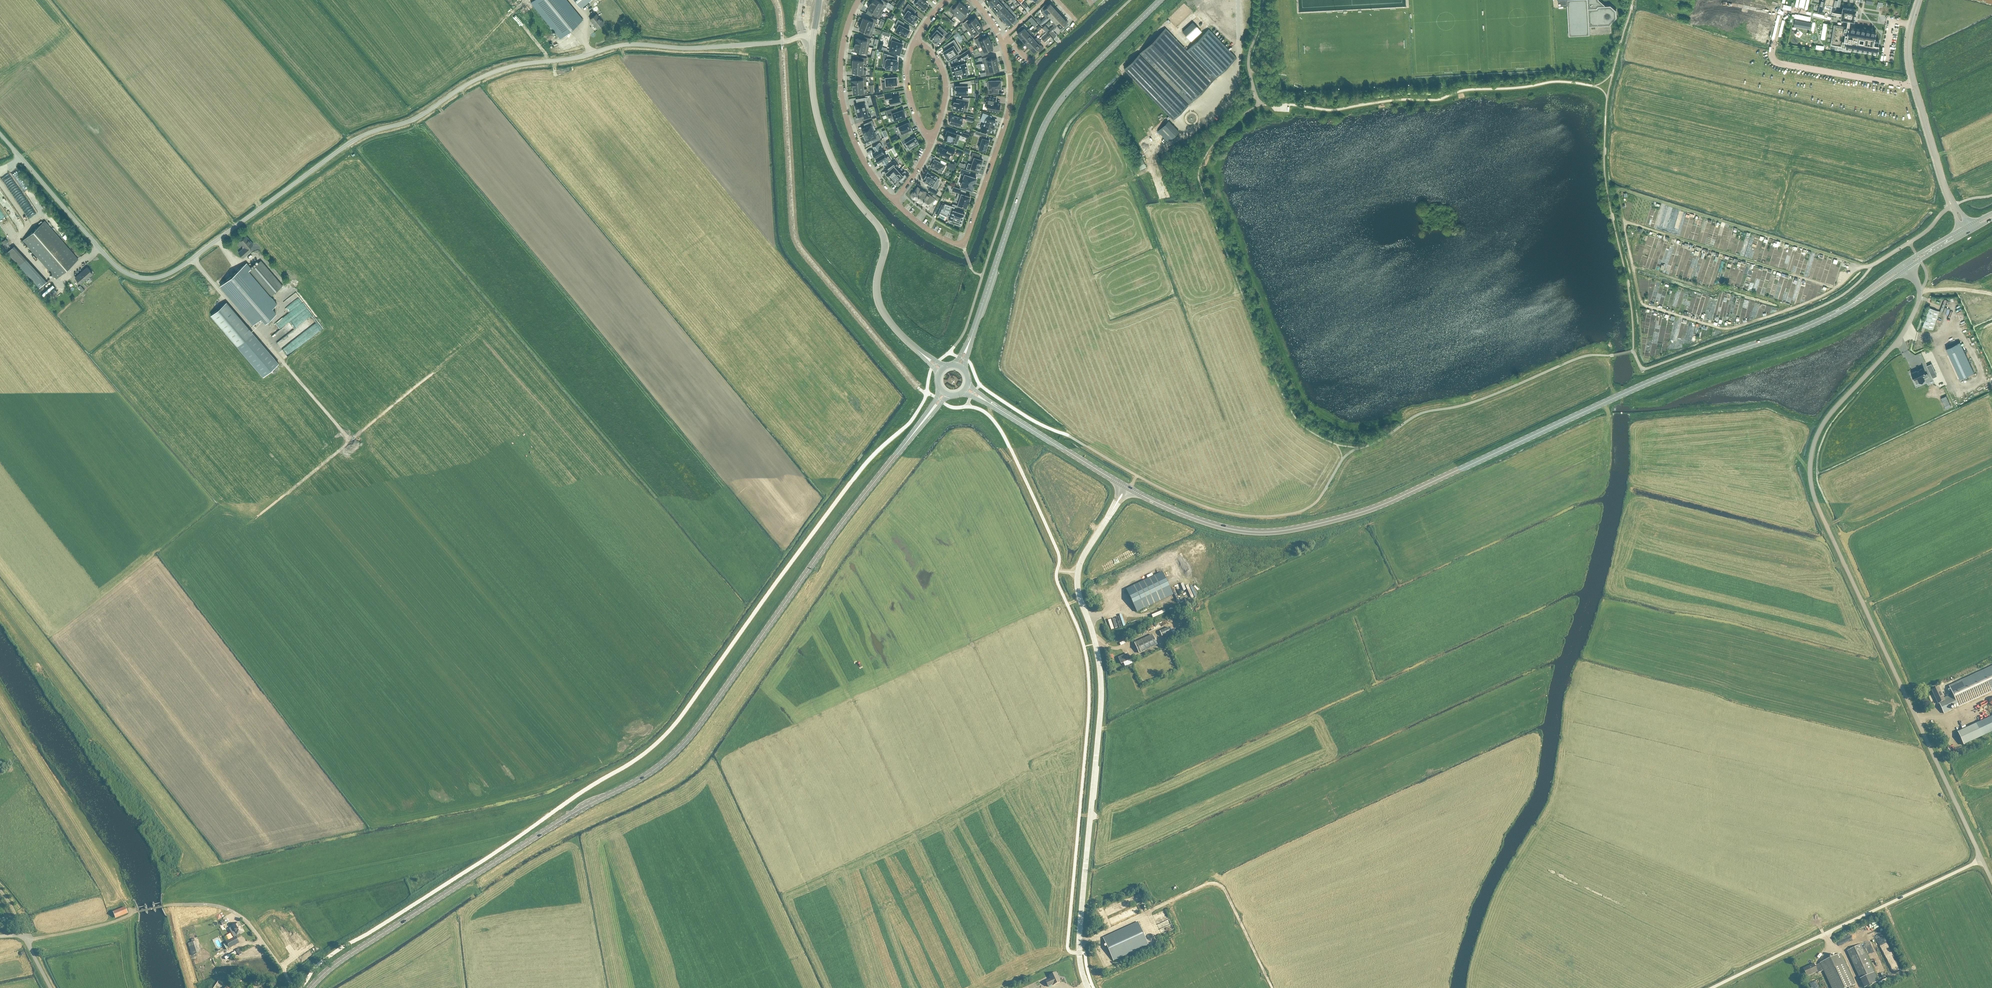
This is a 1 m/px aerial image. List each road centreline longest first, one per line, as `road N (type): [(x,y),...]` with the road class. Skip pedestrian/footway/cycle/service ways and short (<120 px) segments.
road 1 (unclassified): [(21,158),(115,265),(152,278),(175,271),(356,138),(413,119),(491,72),(623,44),(690,48),(813,35)]
road 2 (secondary): [(310,987),(348,956),(674,753),(944,392)]
road 3 (secondary): [(1128,488),(1236,530),(1281,531),(1352,515),(1651,381),(1815,323),(1906,265)]
road 4 (unclassified): [(1982,859),(1812,492),(1810,461),(1824,421),(1899,338),(1918,303),(1906,265)]
road 5 (track): [(1836,287),(1627,222),(1617,192),(1864,267),(1839,285)]
road 6 (tertiary): [(1087,987),(1080,939),(1101,684),(1078,573),(1128,488)]
road 7 (secondary): [(959,366),(1047,120),(1160,0)]
road 8 (unclassified): [(904,337),(877,296),(883,233),(848,188),(821,132),(813,35)]
road 9 (unclassified): [(1714,987),(1982,859)]
road 10 (track): [(1836,287),(1726,328),(1647,305),(1625,221)]
road 11 (track): [(1271,987),(1215,884),(1080,939)]
road 12 (residential): [(894,201),(862,158),(842,100),(841,53),(858,0)]
road 13 (residential): [(963,244),(1007,116),(1002,42)]
road 14 (unclassified): [(1914,84),(1776,61),(1780,15),(1801,12)]
road 15 (secondary): [(1128,488),(966,388)]
road 16 (unclassified): [(293,987),(235,913),(164,906)]
road 17 (unclassified): [(1290,105),(1259,103),(1250,74),(1262,0)]
road 18 (unclassified): [(1954,205),(1914,84)]

